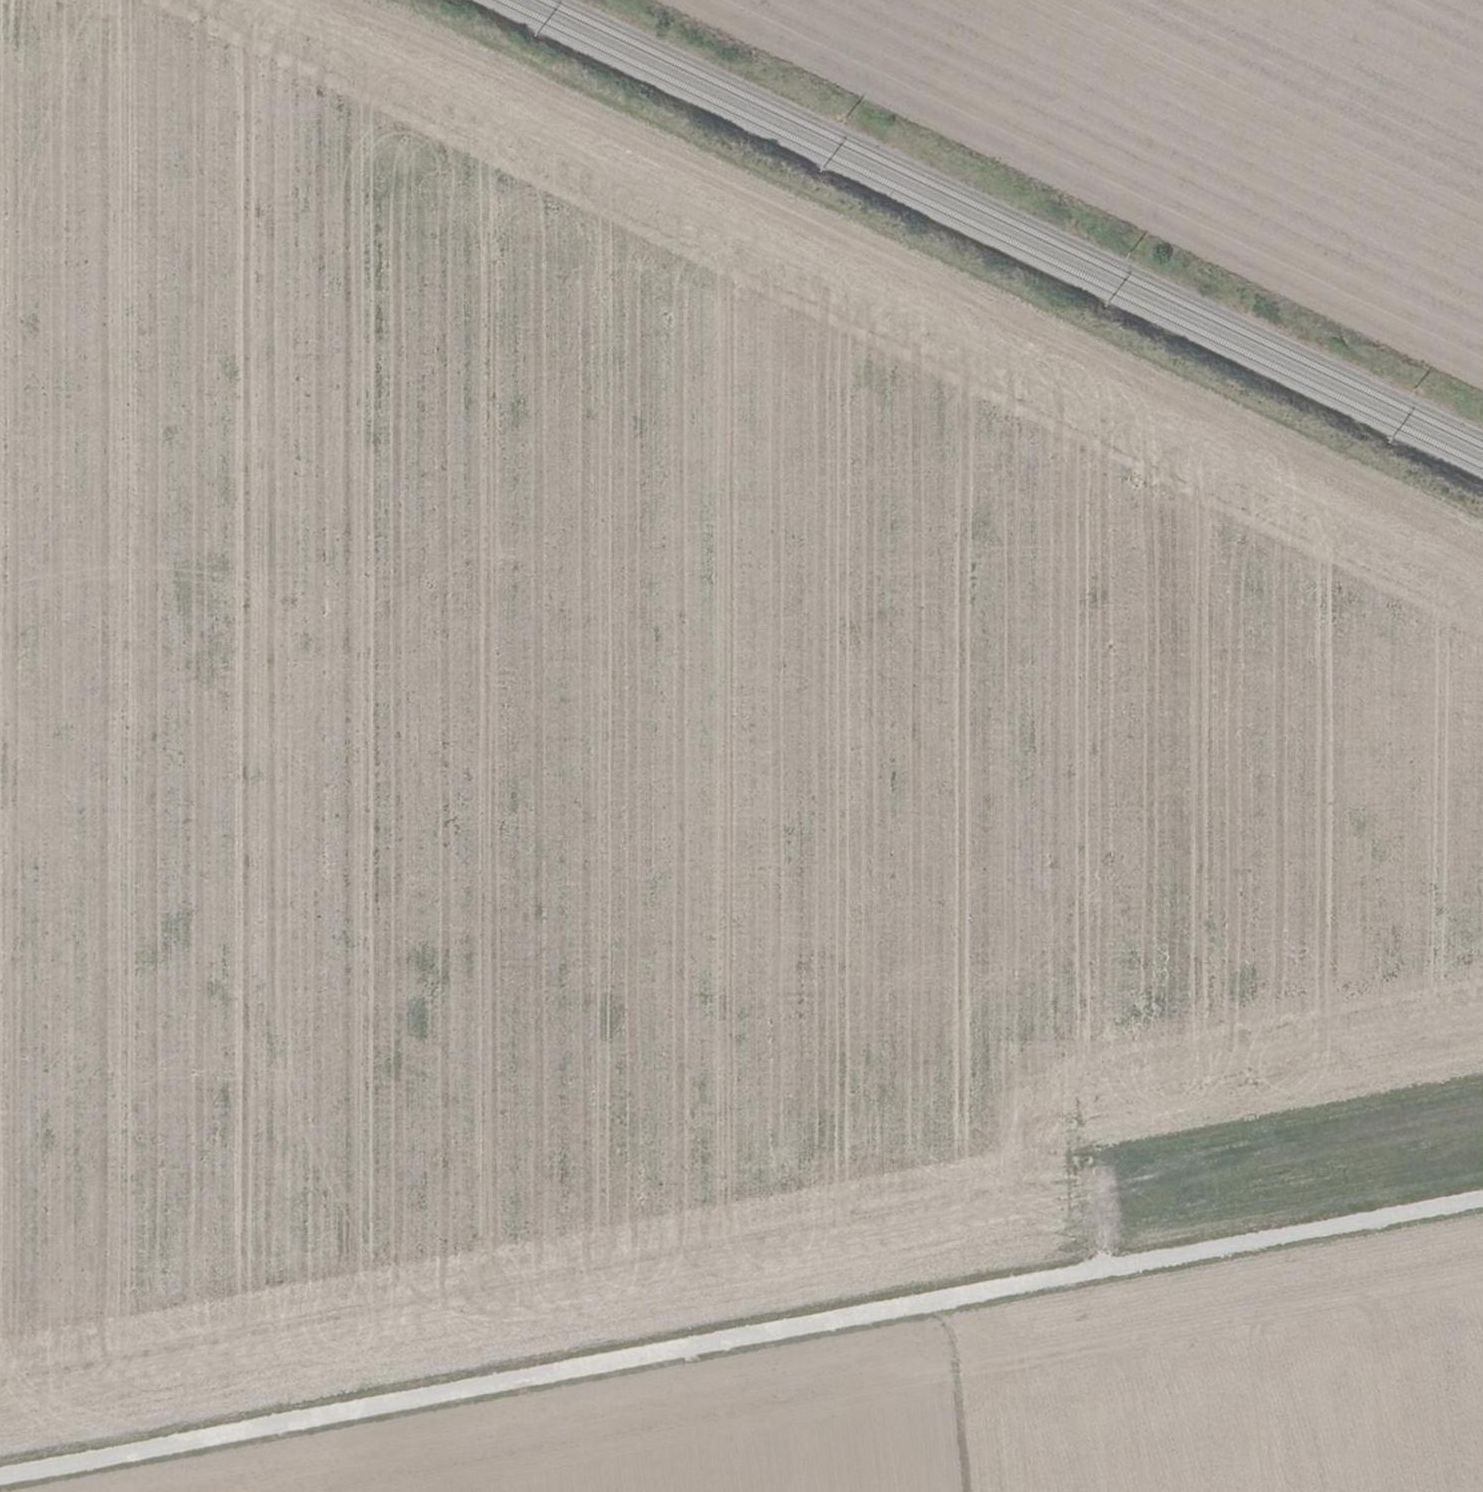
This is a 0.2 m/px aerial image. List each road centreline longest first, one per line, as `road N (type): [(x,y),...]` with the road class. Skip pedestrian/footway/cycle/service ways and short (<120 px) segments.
road 1 (track): [(0,1477),(1482,1201)]

